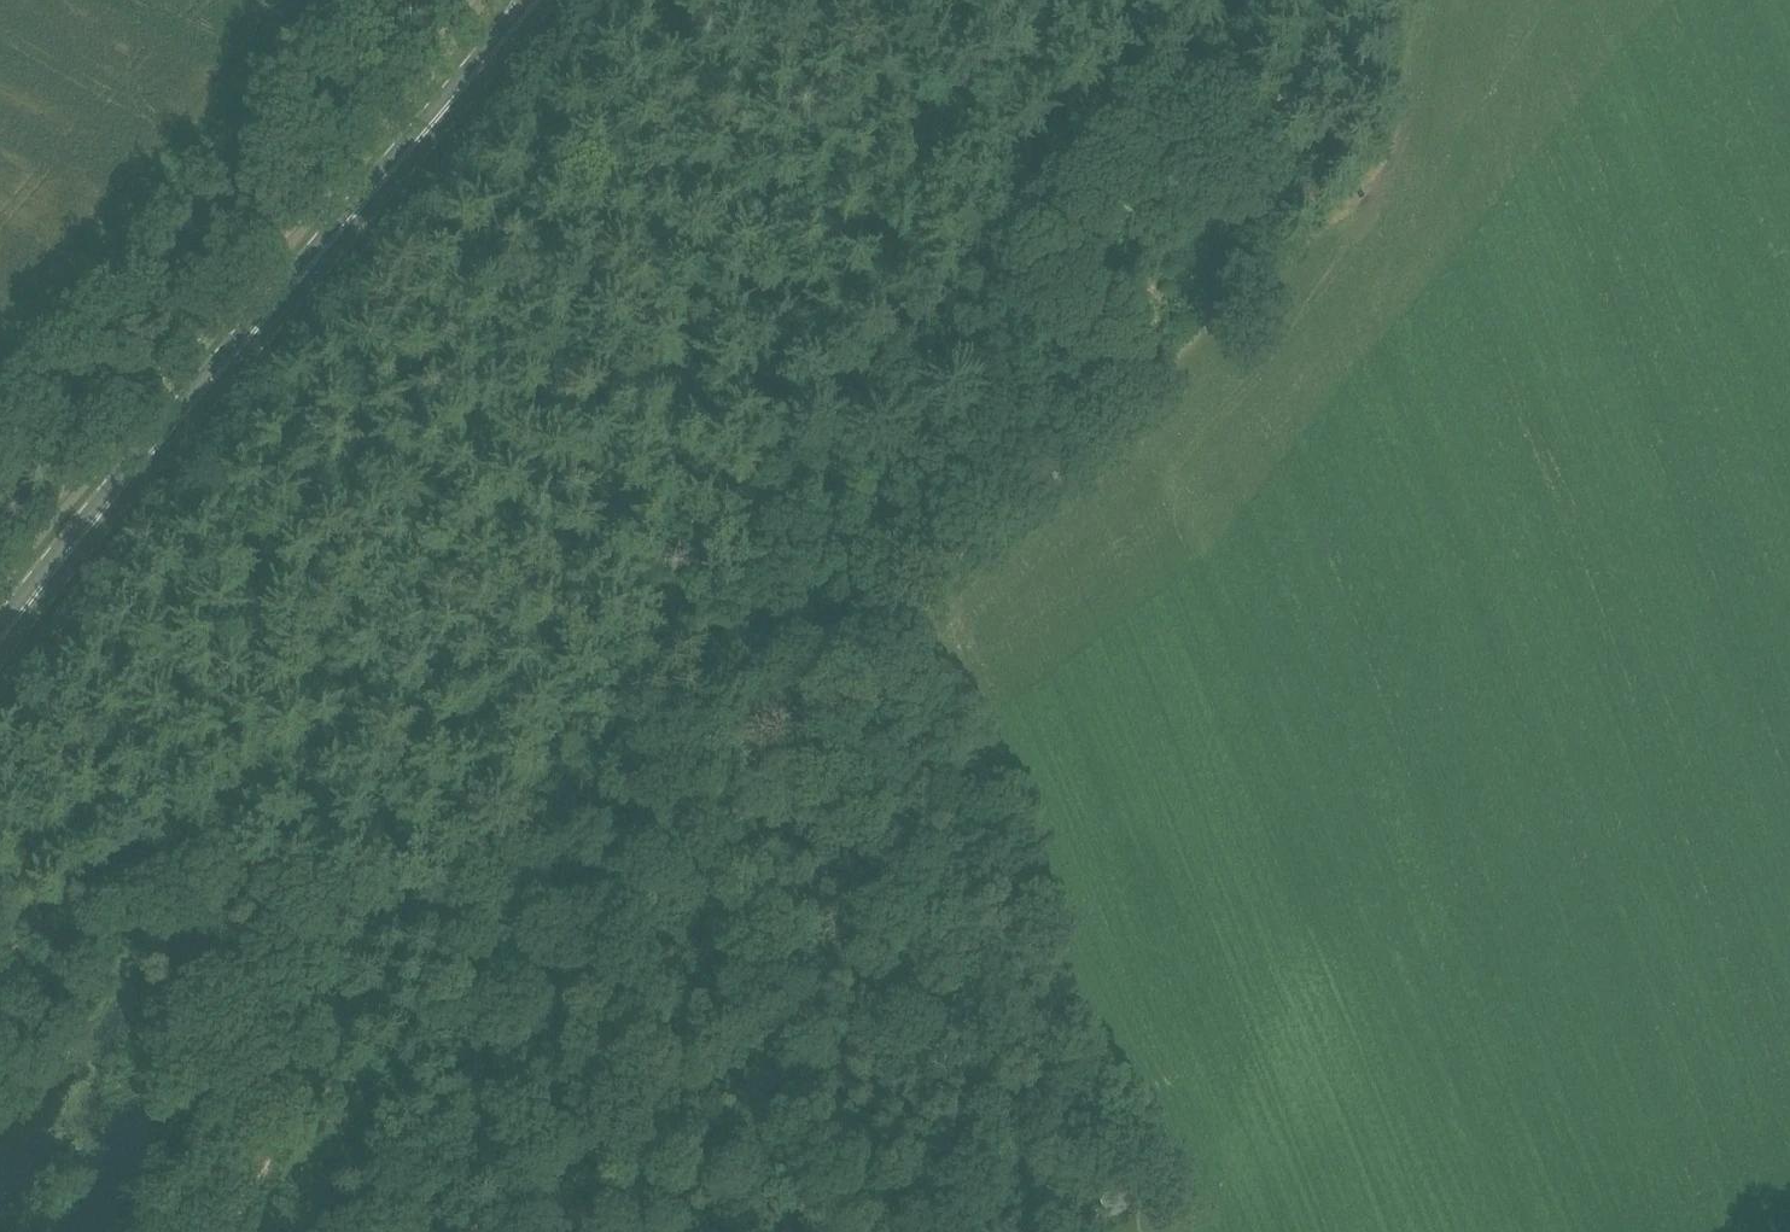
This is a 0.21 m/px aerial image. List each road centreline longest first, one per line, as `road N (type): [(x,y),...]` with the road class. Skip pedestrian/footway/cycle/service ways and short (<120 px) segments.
road 1 (secondary): [(0,649),(542,0)]

